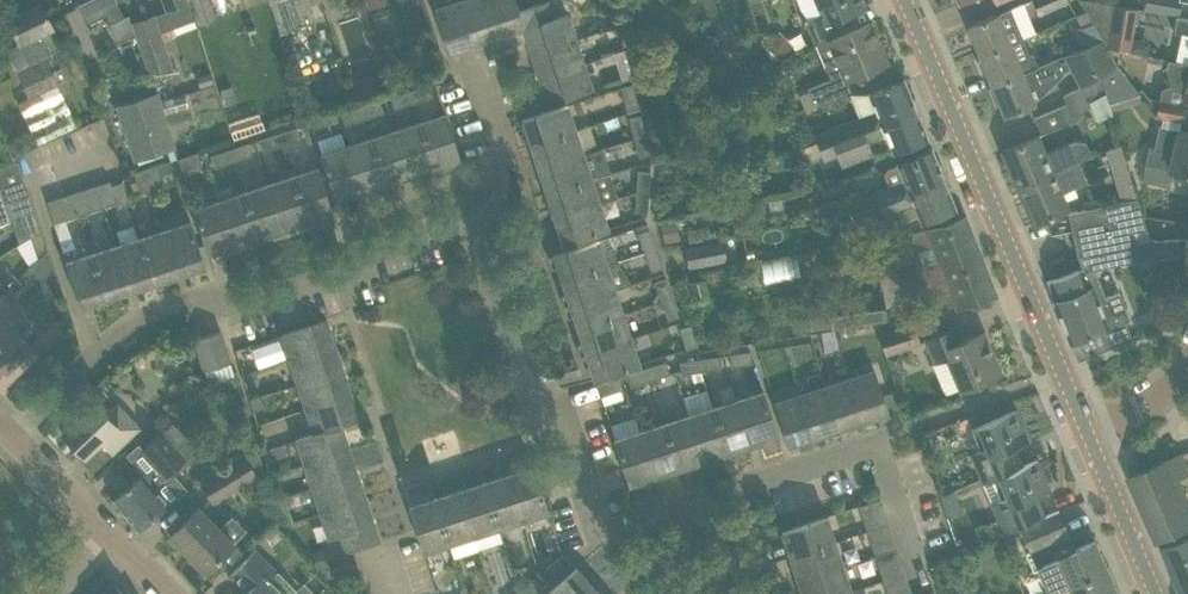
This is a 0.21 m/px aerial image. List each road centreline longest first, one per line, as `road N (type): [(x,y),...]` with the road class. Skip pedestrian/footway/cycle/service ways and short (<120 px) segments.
road 1 (residential): [(478,236),(452,225),(375,249),(354,276),(242,308),(214,295),(163,307),(101,349),(14,435)]
road 2 (tertiary): [(1089,443),(902,0)]
road 3 (residential): [(736,490),(620,531),(597,518),(563,412),(529,394),(478,236)]
road 4 (residential): [(923,584),(873,442),(736,490)]
road 5 (residential): [(478,236),(499,198),(500,151),(475,65)]
road 6 (tertiary): [(1149,593),(1089,443)]
road 7 (residential): [(111,537),(14,435)]
road 8 (residential): [(1089,443),(1154,410),(1187,360)]

